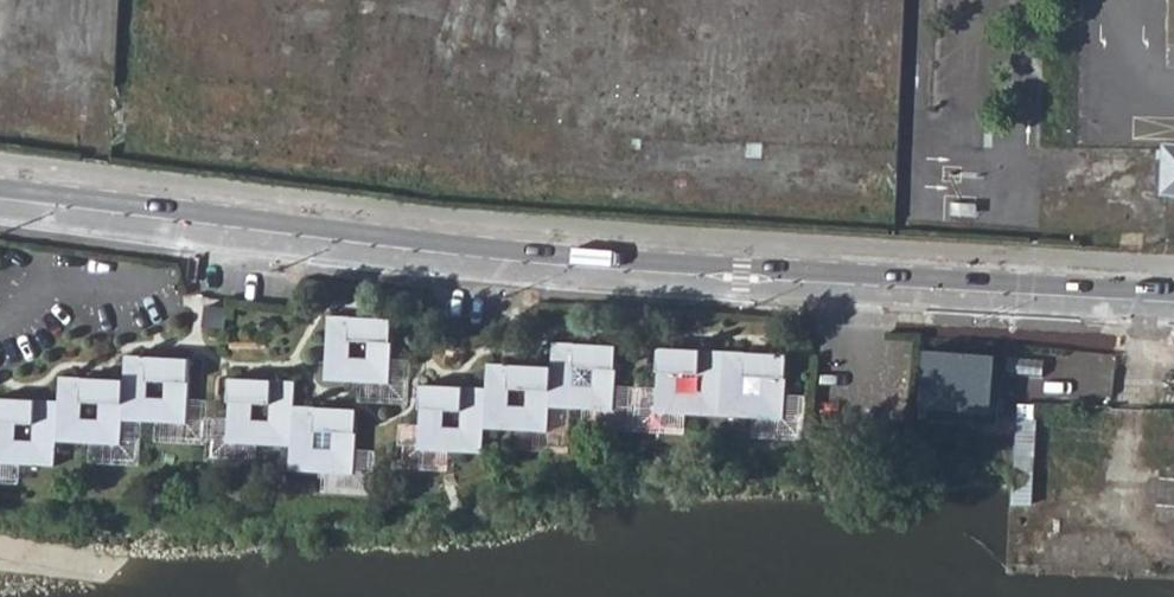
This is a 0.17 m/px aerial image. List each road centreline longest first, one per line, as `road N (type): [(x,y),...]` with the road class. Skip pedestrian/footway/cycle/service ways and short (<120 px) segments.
road 1 (secondary): [(0,196),(555,264),(1173,305)]

